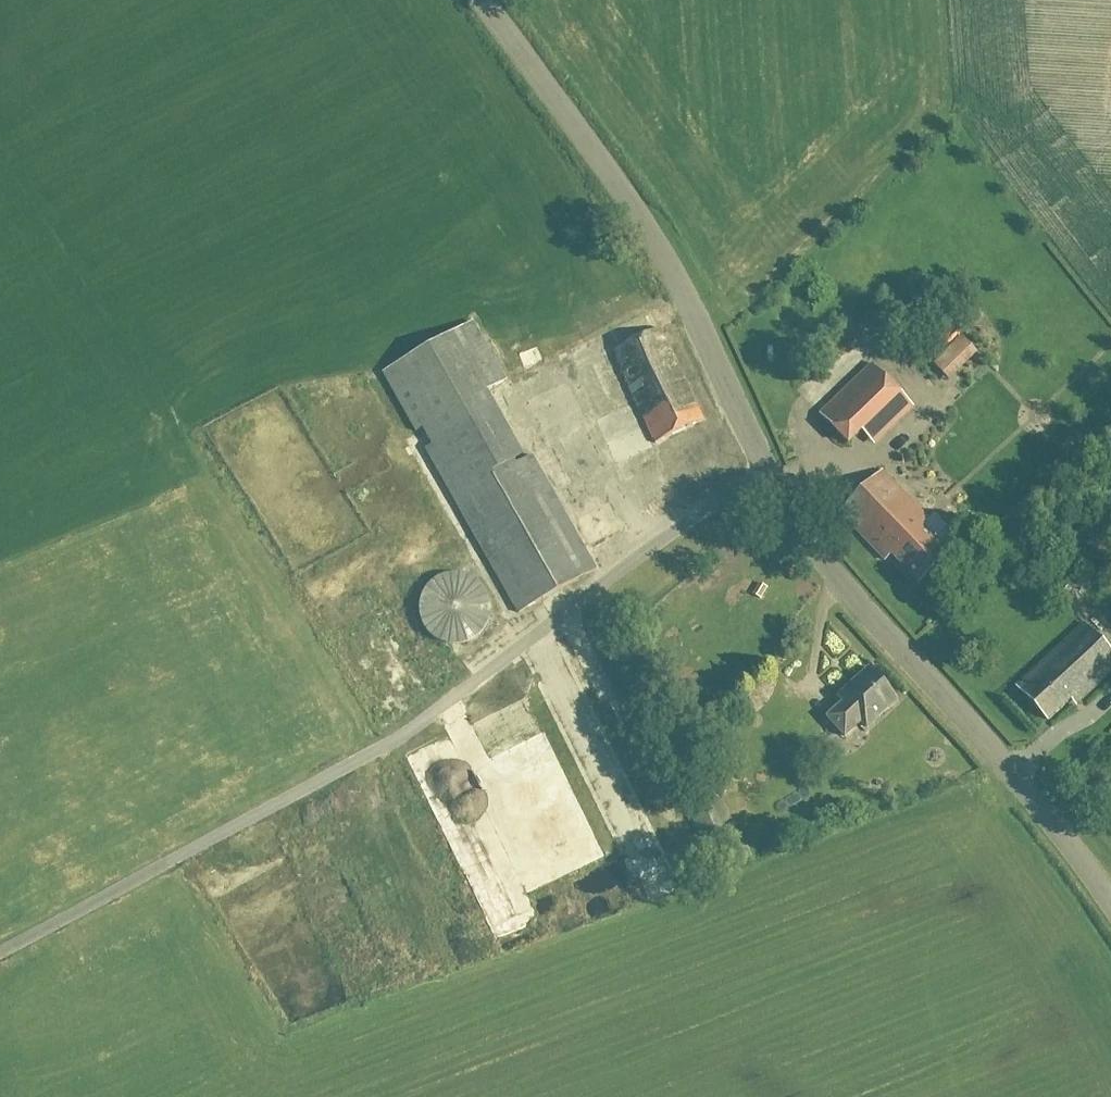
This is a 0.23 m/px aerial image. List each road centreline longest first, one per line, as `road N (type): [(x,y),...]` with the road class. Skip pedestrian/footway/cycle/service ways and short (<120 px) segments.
road 1 (tertiary): [(1110,911),(1012,782),(809,550),(761,475),(647,230),(481,0)]

